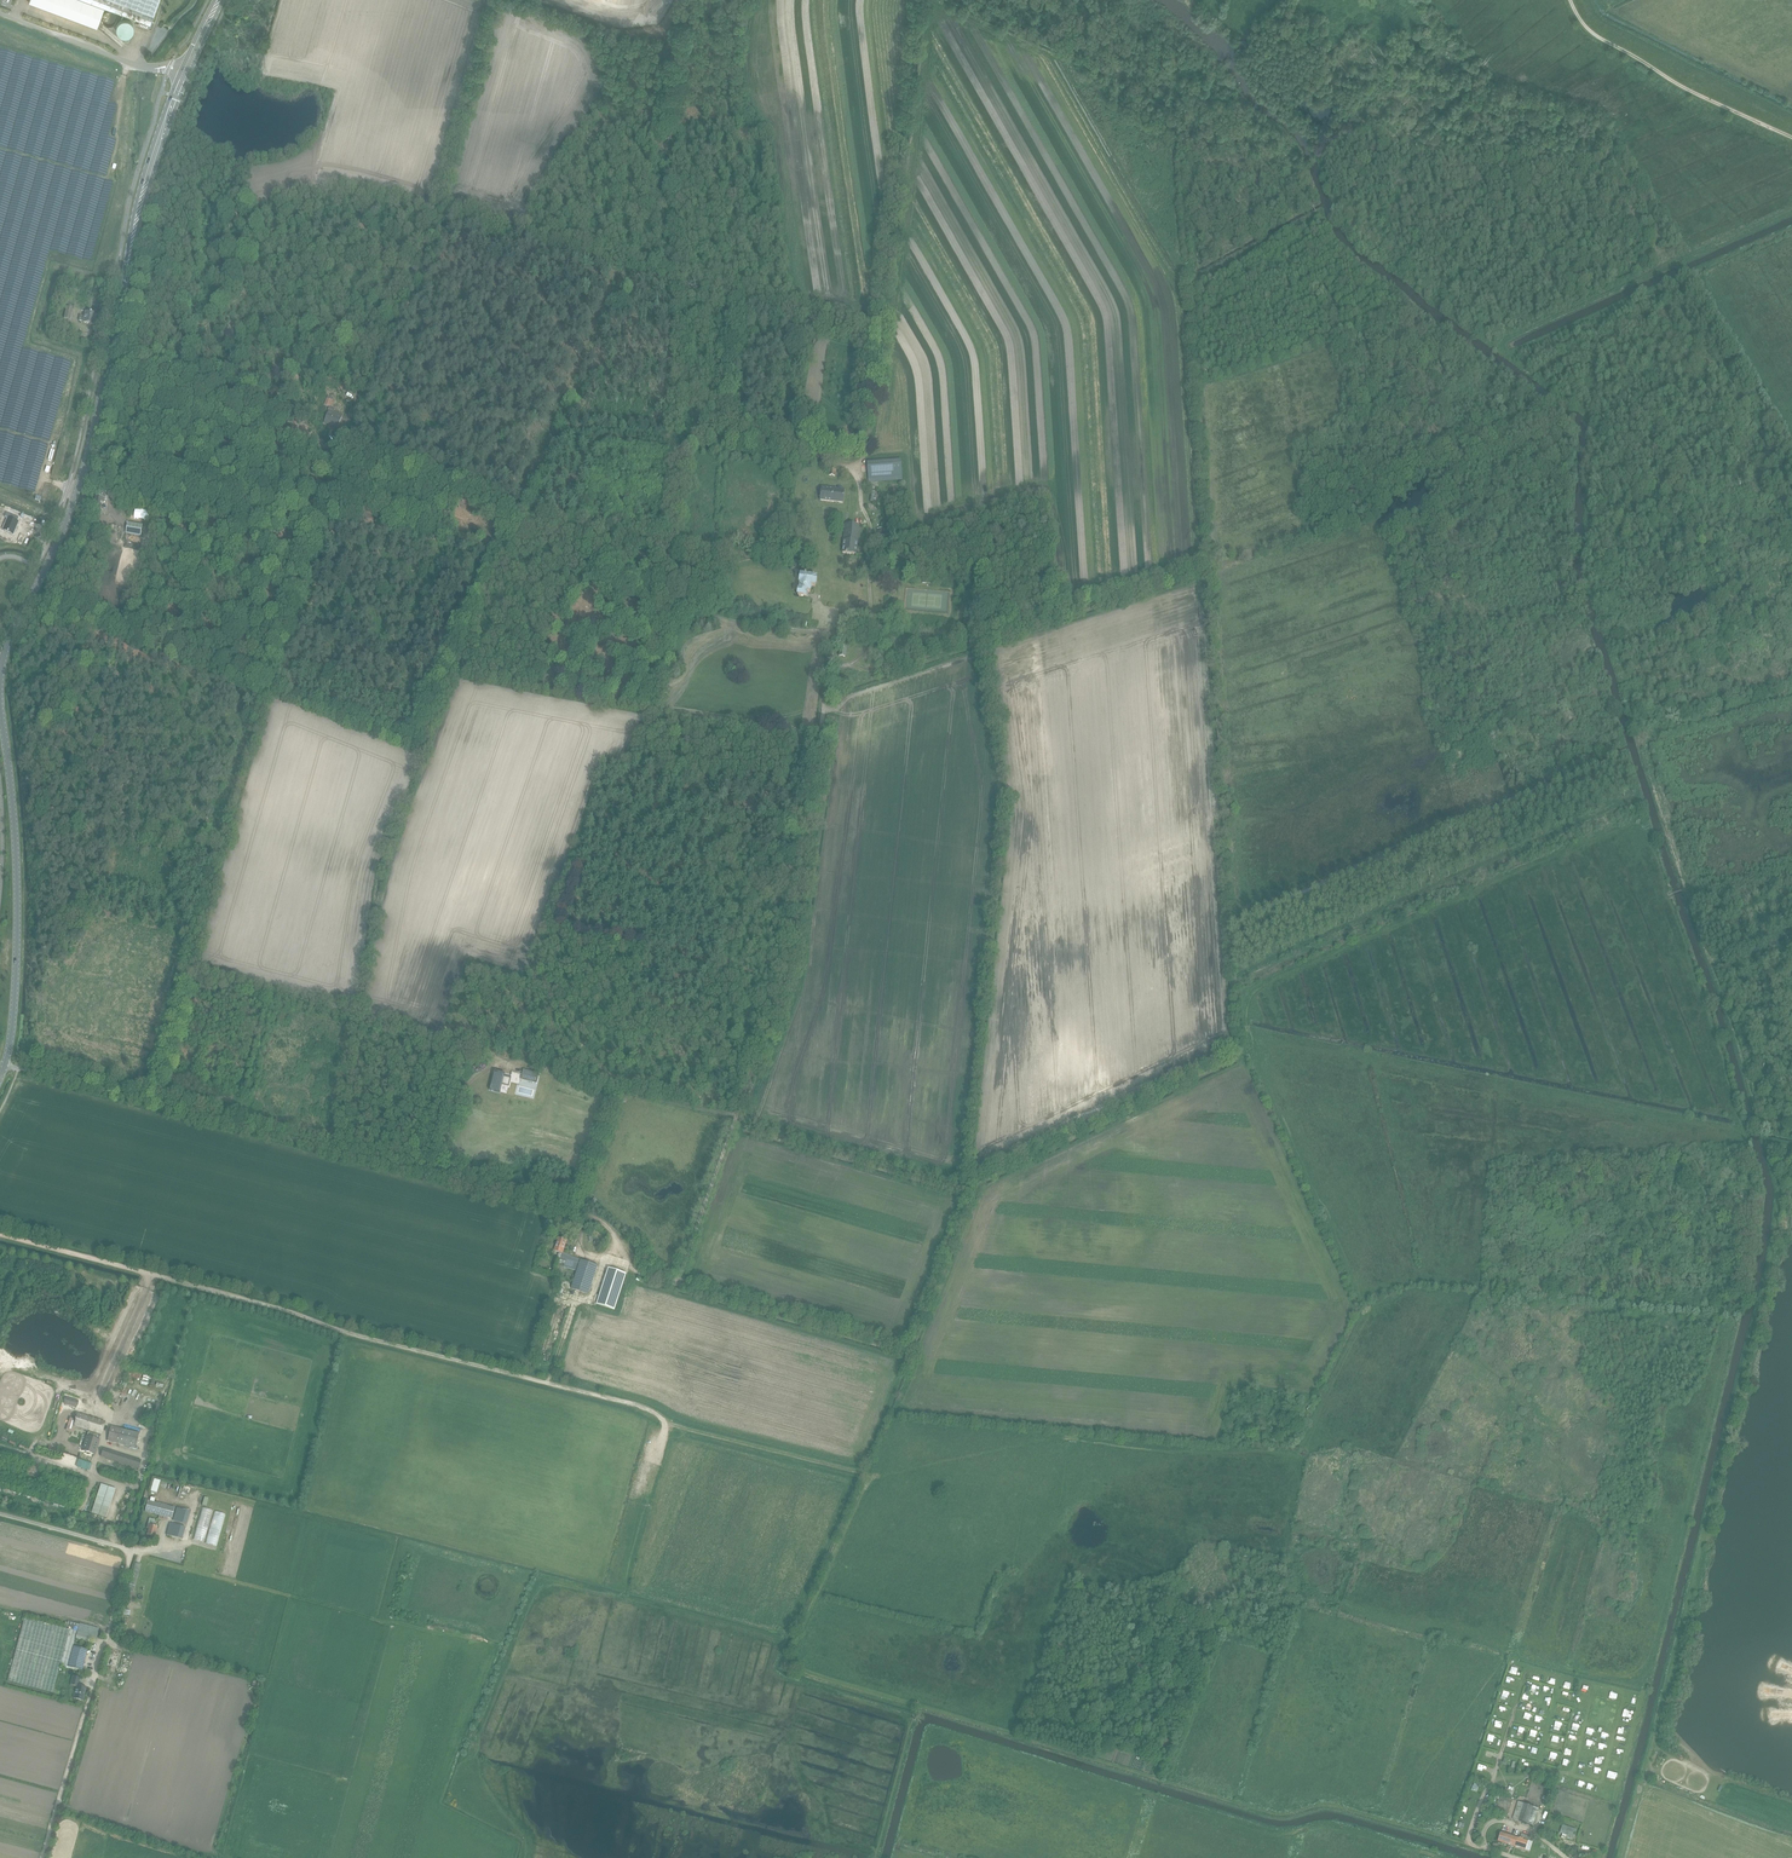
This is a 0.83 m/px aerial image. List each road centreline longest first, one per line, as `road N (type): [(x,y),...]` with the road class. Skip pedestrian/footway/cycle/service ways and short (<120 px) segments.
road 1 (track): [(0,1235),(642,1407),(672,1423)]
road 2 (secondary): [(0,678),(9,640),(81,480),(143,192)]
road 3 (secondary): [(0,1078),(14,1025),(18,912),(0,682)]
road 4 (track): [(1791,138),(1596,37),(1569,0)]
road 5 (track): [(332,453),(106,368)]
road 6 (unclassified): [(108,1636),(131,1552),(0,1515)]
road 7 (unclassified): [(156,68),(0,13)]
road 8 (track): [(873,1857),(912,1711)]

